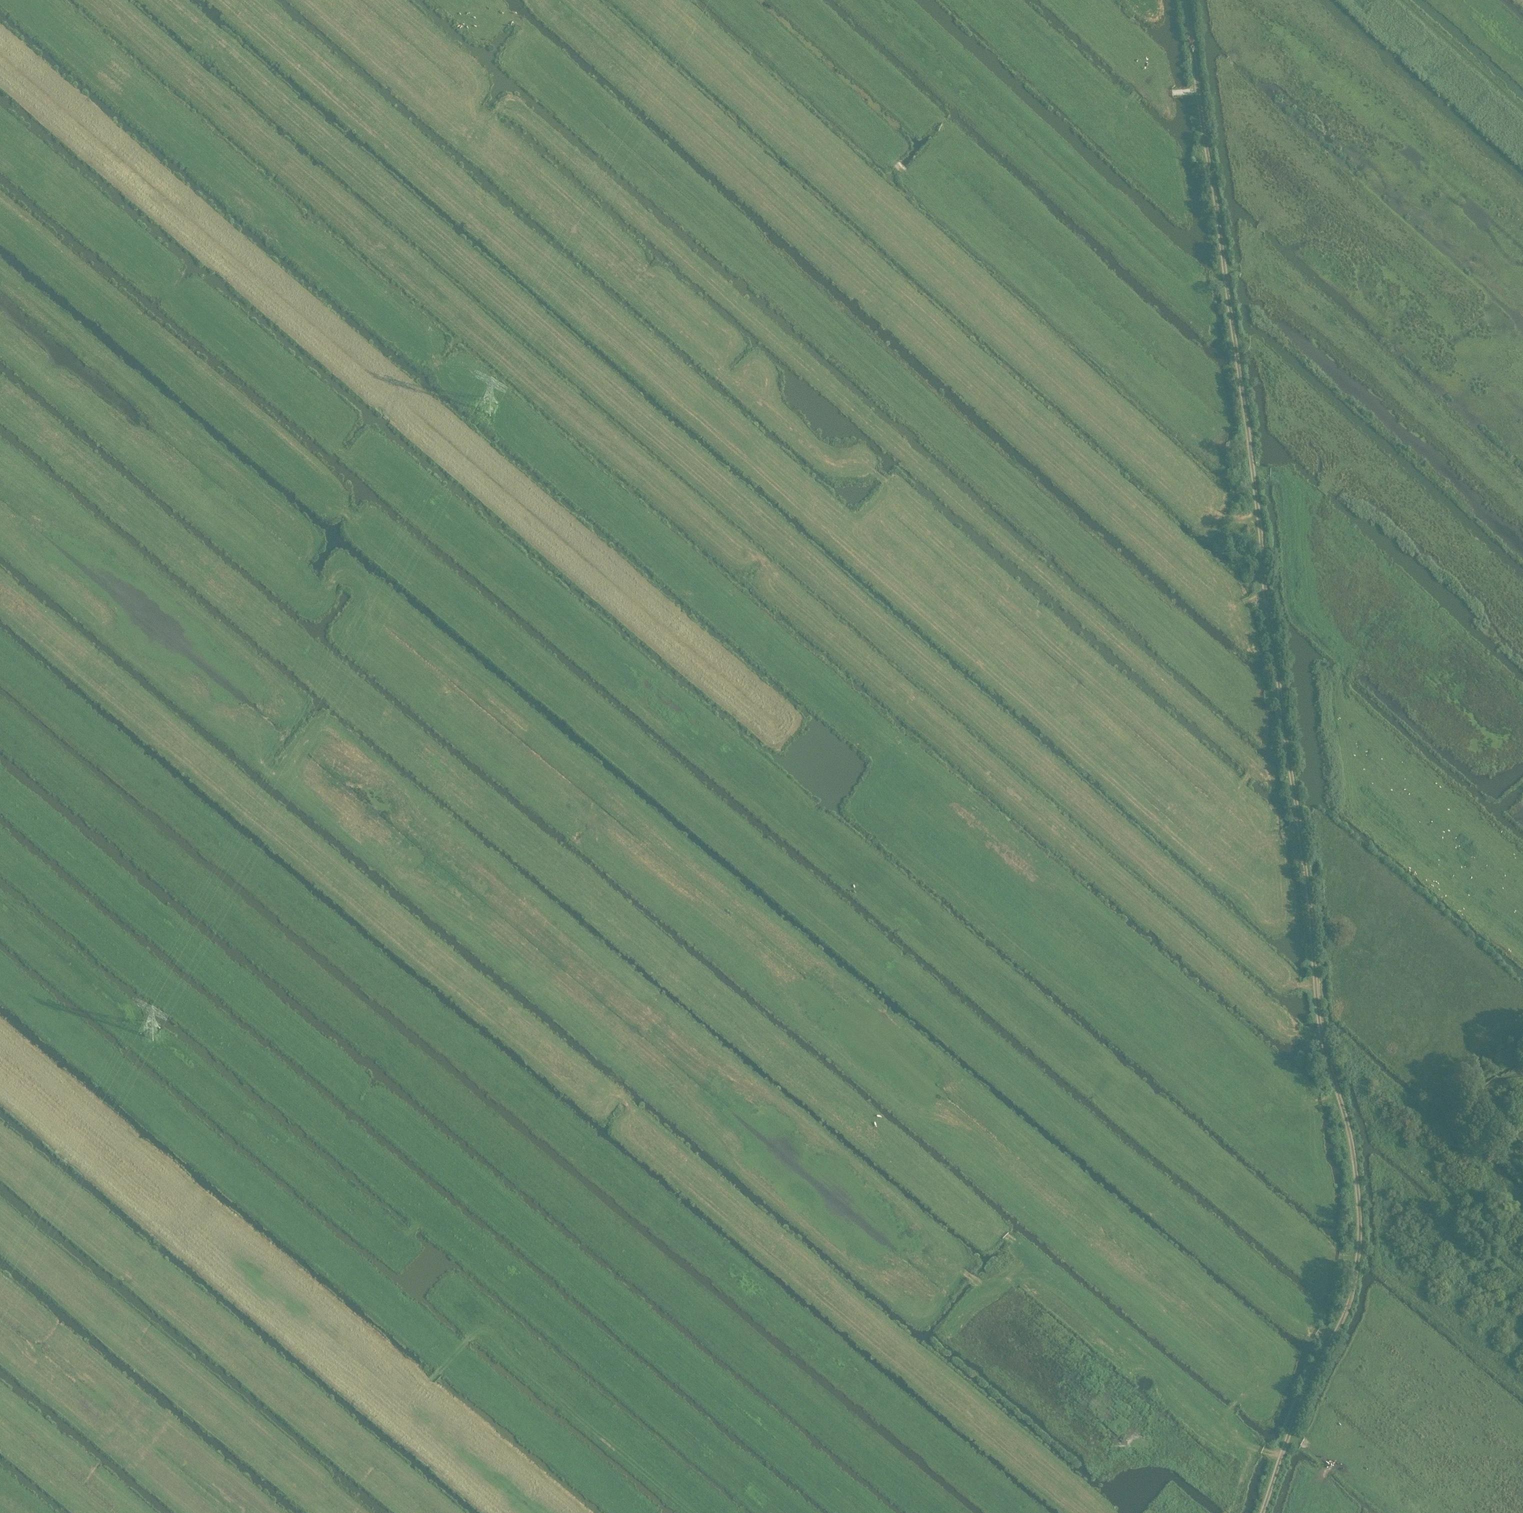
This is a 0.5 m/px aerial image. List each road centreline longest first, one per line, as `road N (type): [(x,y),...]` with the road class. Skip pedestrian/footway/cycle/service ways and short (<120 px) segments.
road 1 (track): [(1262,1512),(1296,1415),(1352,1297),(1358,1196),(1320,1024),(1188,0)]
road 2 (track): [(1001,1232),(1246,1446),(1281,1456)]
road 3 (track): [(1522,111),(1400,0)]

